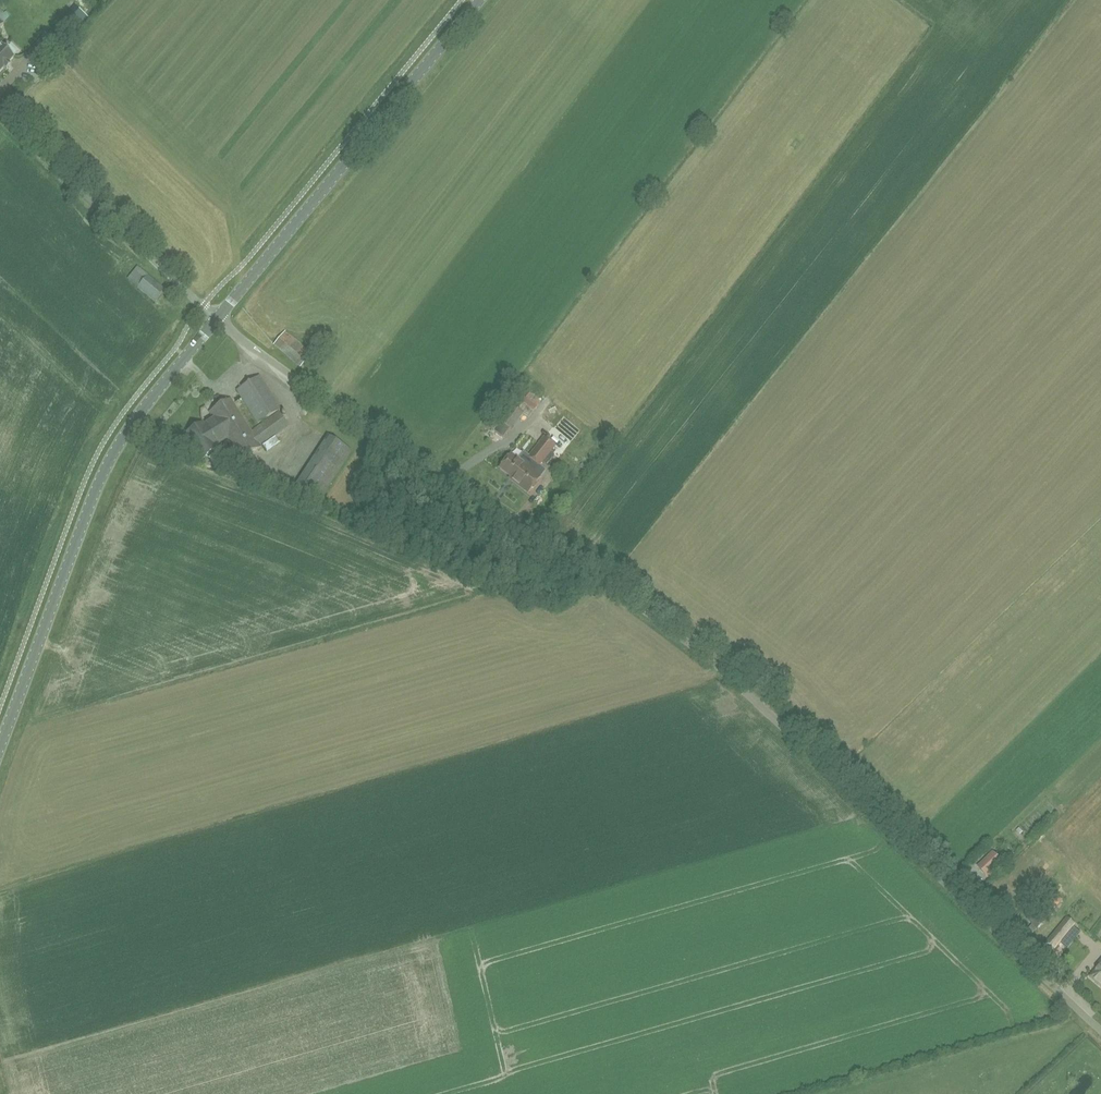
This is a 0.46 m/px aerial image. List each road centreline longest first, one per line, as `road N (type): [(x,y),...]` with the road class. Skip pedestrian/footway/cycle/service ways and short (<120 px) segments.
road 1 (unclassified): [(1100,1031),(723,674),(215,321)]
road 2 (secondary): [(0,752),(107,464),(215,321)]
road 3 (secondary): [(215,321),(480,0)]
road 4 (unclassified): [(215,321),(0,112)]

